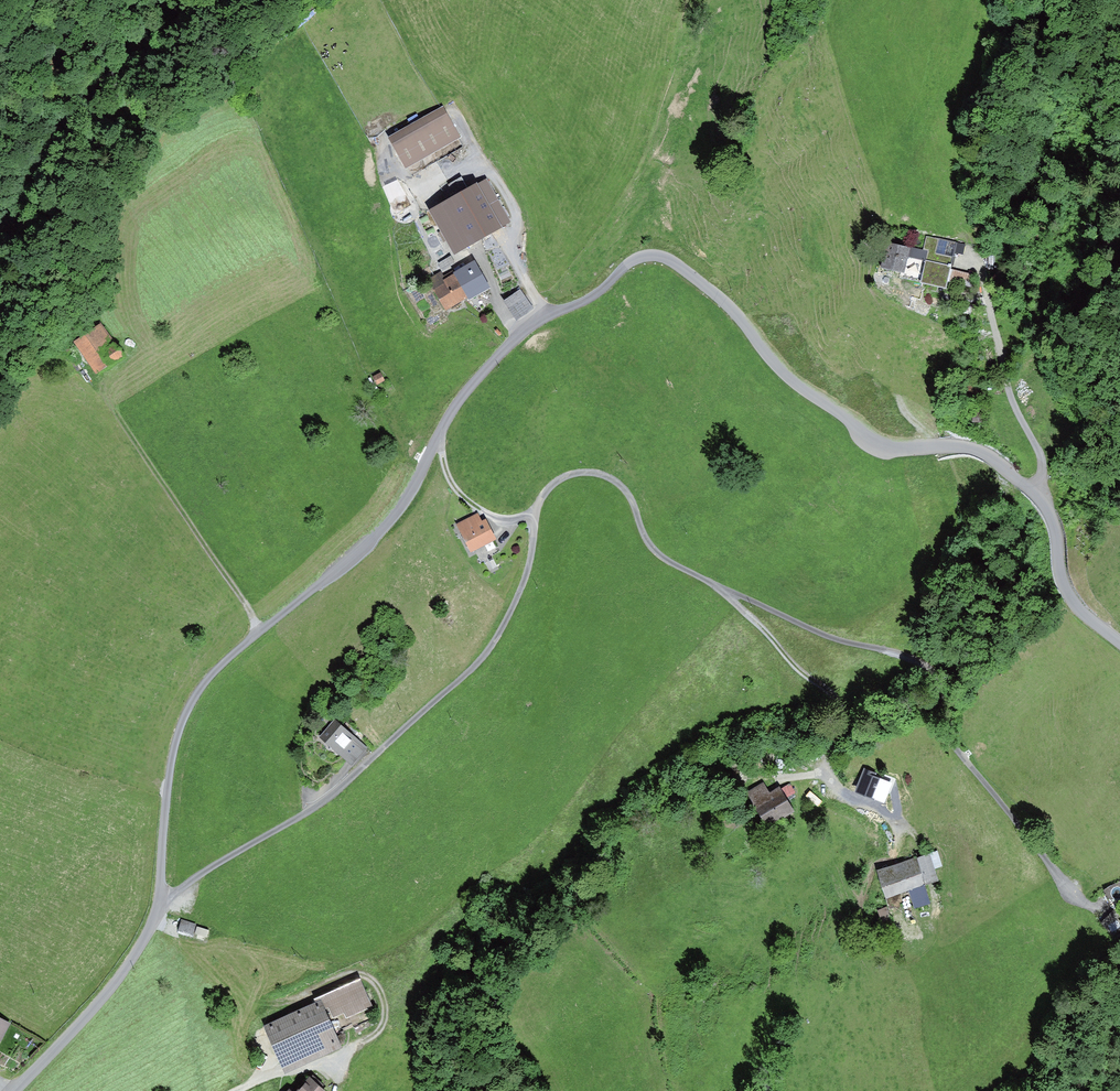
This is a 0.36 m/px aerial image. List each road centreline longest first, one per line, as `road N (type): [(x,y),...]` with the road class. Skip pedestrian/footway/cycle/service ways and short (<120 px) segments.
road 1 (residential): [(159,913),(187,718),(230,656),(404,506),(465,391),(514,340),(653,255),(725,302),(760,373),(816,415),(863,468),(881,476),(949,451),(972,453),(1037,495),(1055,529),(1069,605),(1119,645)]
road 2 (residential): [(923,849),(893,812),(851,794),(823,771),(843,725),(844,698),(804,674),(705,579),(658,555),(635,502),(609,476),(574,473),(539,503),(519,593),(475,667),(366,767),(211,869),(159,913)]
road 3 (track): [(1119,927),(1075,898),(951,737),(933,707),(929,668),(829,636),(705,579)]
road 4 (track): [(115,370),(105,394),(262,630)]
road 5 (track): [(969,245),(1013,402),(1041,455),(1037,495)]
road 6 (track): [(449,105),(519,217),(510,254),(549,314)]
road 7 (residential): [(16,1090),(112,990),(159,913)]
road 8 (track): [(536,516),(497,518),(466,500),(452,482),(440,434)]
road 9 (track): [(520,226),(482,252),(521,335)]

